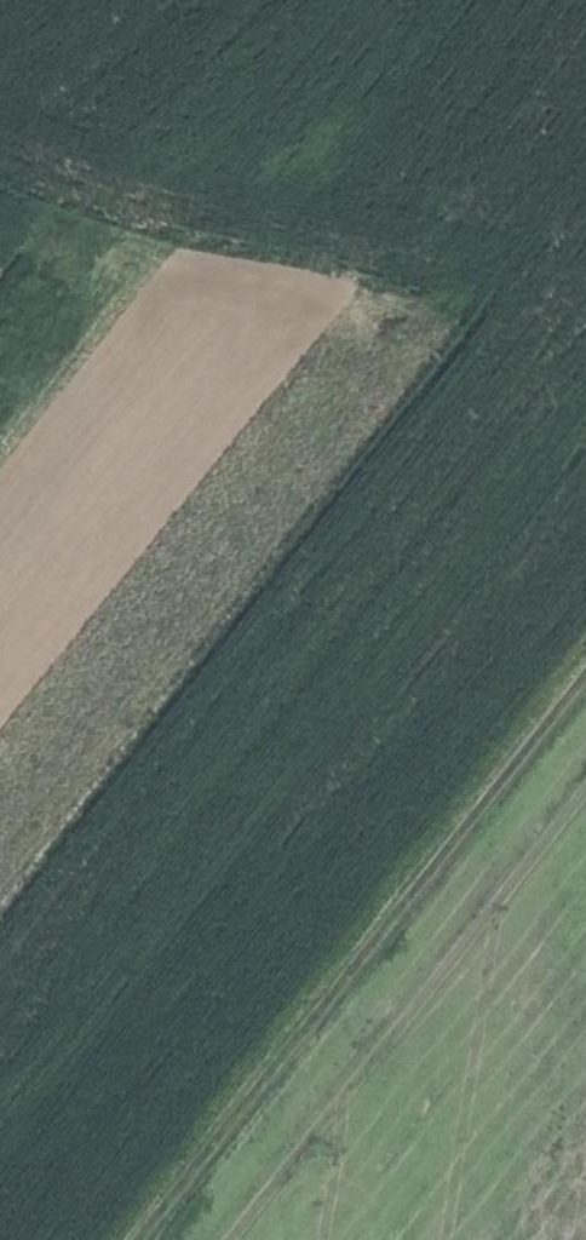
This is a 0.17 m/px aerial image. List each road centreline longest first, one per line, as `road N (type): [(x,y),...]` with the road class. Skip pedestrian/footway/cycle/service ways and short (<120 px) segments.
road 1 (track): [(144,1239),(585,683)]

